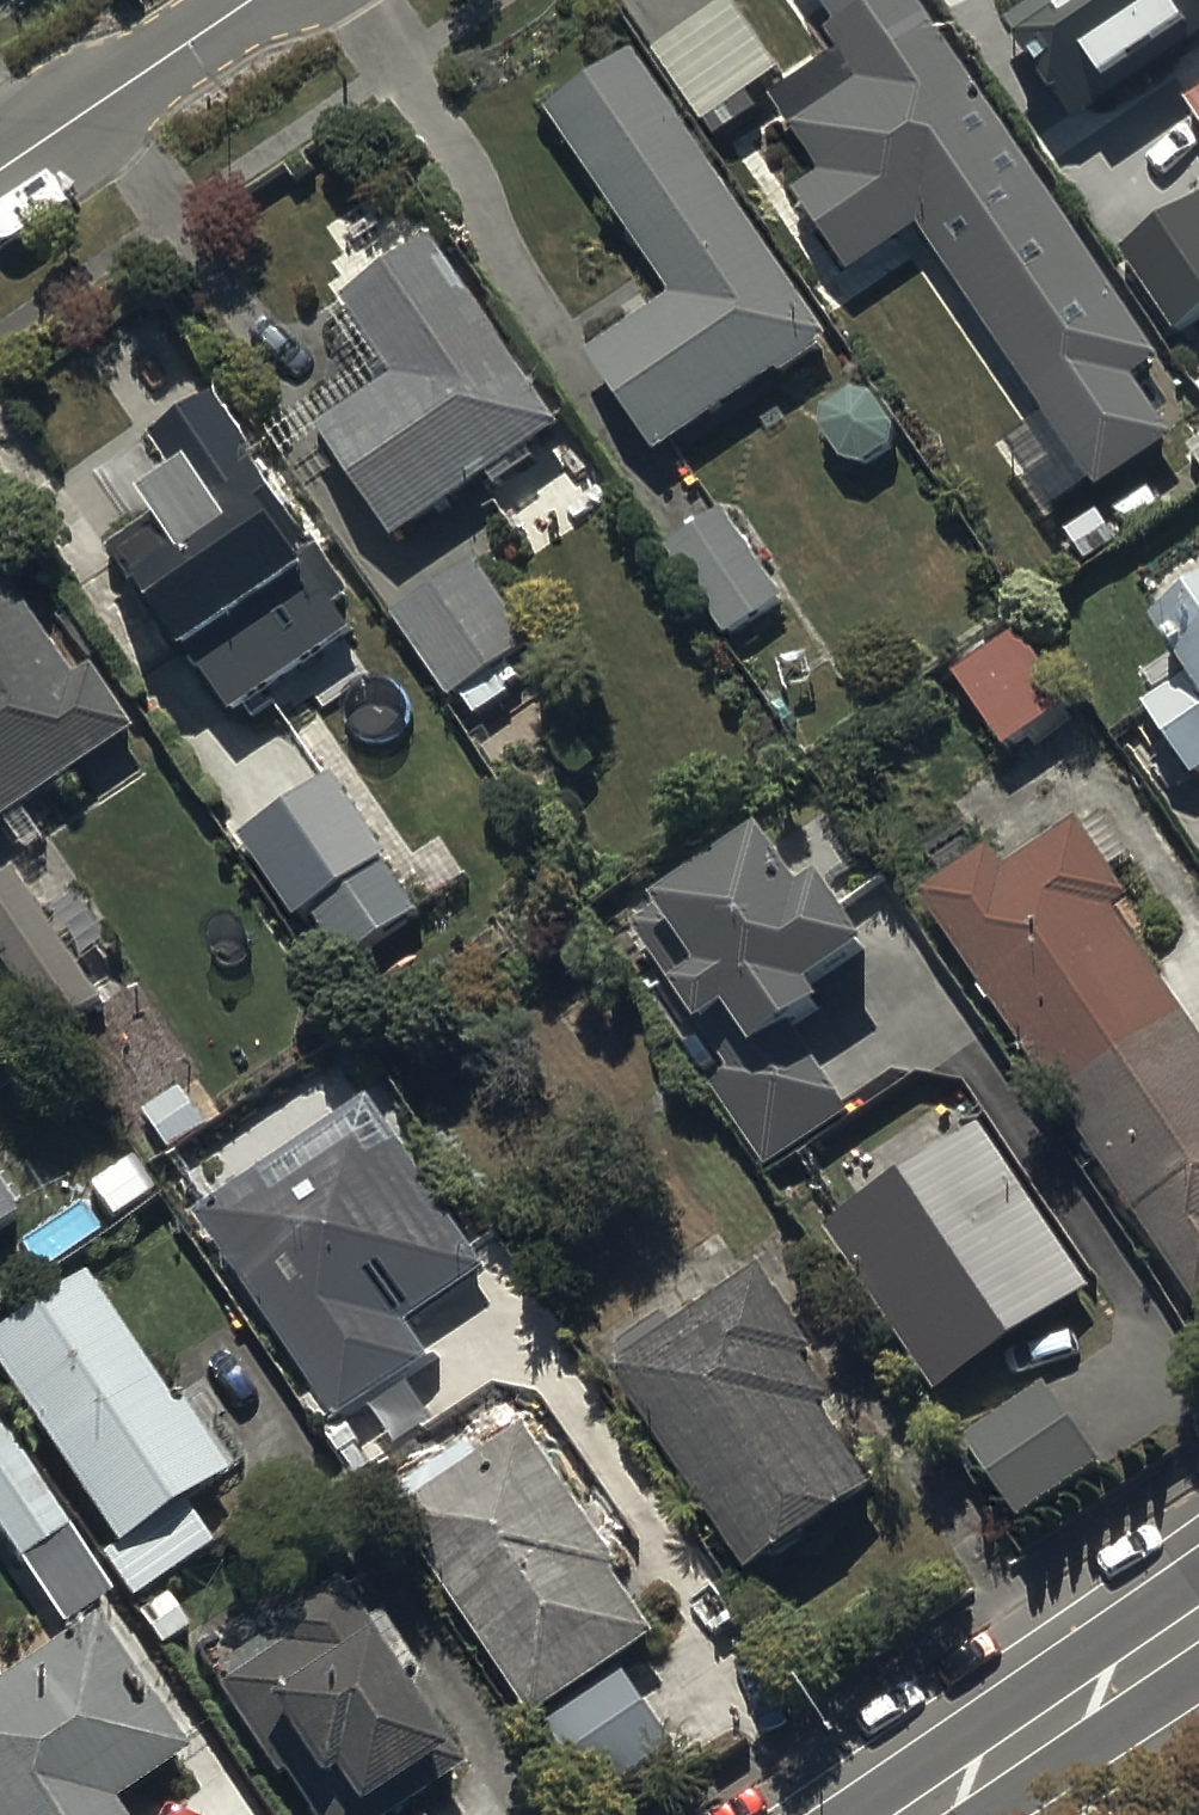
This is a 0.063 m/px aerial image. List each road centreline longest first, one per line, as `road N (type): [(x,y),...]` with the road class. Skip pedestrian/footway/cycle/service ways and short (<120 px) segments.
road 1 (secondary): [(920,1814),(1198,1627)]
road 2 (residential): [(0,174),(258,0)]

